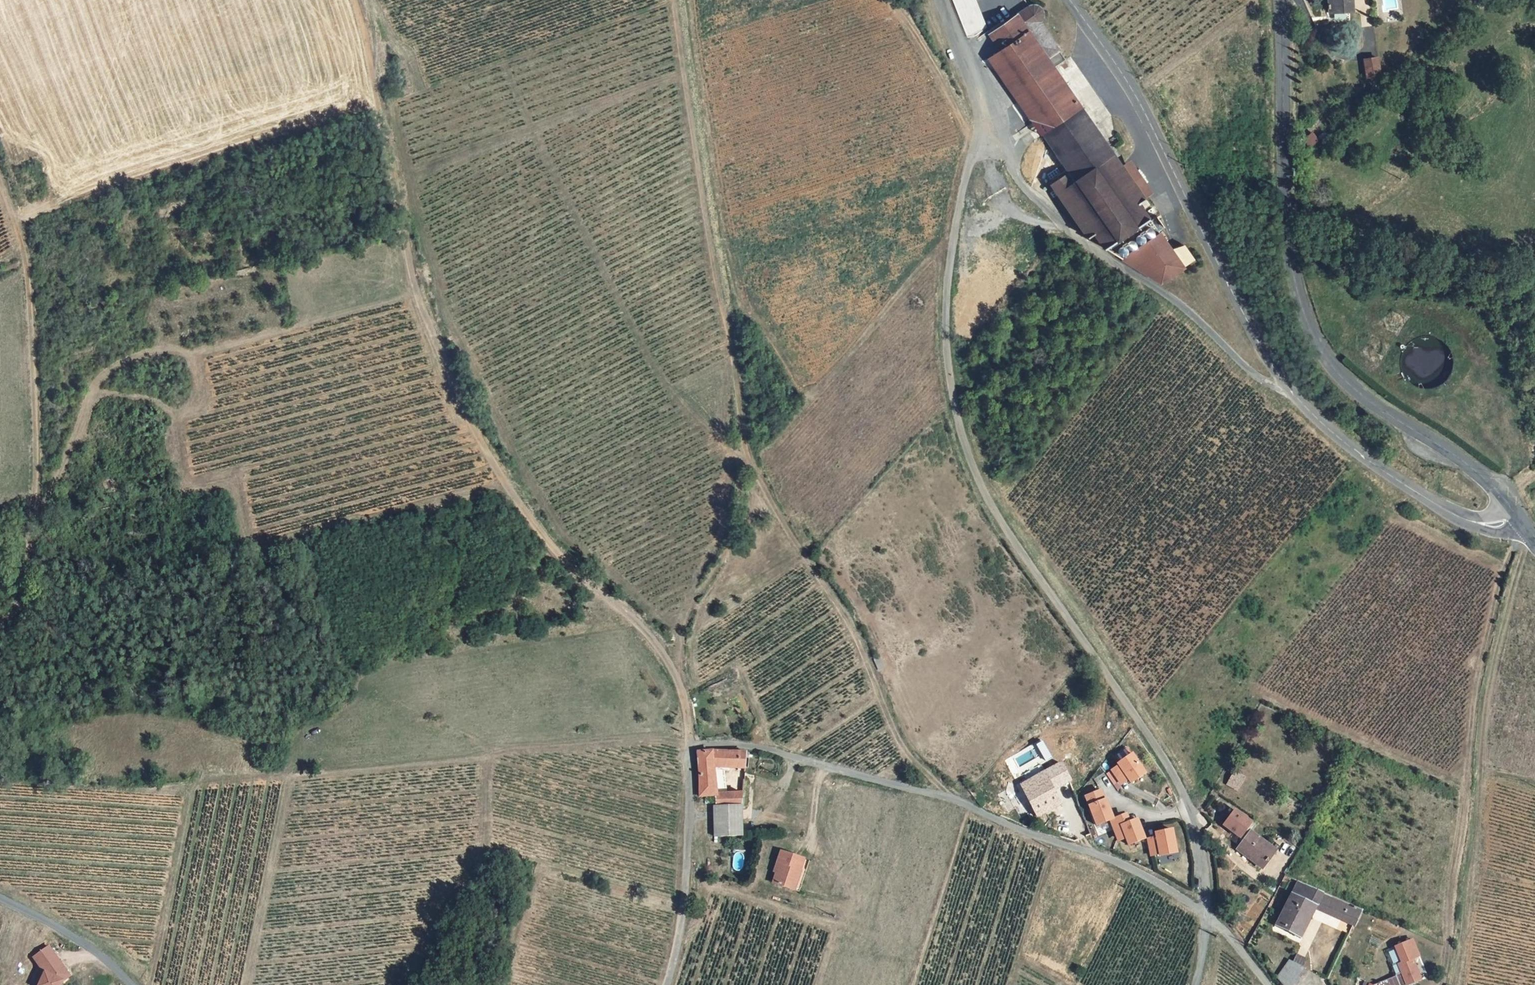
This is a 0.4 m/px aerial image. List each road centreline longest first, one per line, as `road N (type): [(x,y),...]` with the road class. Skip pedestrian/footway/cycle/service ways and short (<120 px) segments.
road 1 (unclassified): [(1206,915),(1187,812),(1148,731),(1000,507),(970,448),(949,321),(954,236),(981,124),(941,0)]
road 2 (track): [(352,0),(413,282),(476,432),(549,544),(637,621),(684,702)]
road 3 (unclassified): [(1206,915),(1148,877),(951,799),(752,743),(693,746),(686,889),(667,984)]
road 4 (tertiary): [(1519,515),(1495,524),(1463,517),(1395,479),(1297,399),(1272,368),(1148,117),(1069,0)]
road 5 (tertiary): [(1282,0),(1287,238),(1305,313),(1347,382),(1481,471),(1519,515)]
road 6 (track): [(1440,984),(1480,666),(1519,515)]
road 7 (track): [(747,464),(674,0)]
road 8 (track): [(0,620),(25,603),(35,466),(27,255),(0,180)]
road 9 (track): [(747,464),(849,620),(889,720),(951,799)]
road 10 (track): [(954,236),(747,464)]
road 11 (track): [(684,702),(691,689),(685,633),(727,554),(747,464)]
road 12 (track): [(888,0),(976,142)]
road 13 (unclassified): [(132,984),(75,937),(0,897)]

